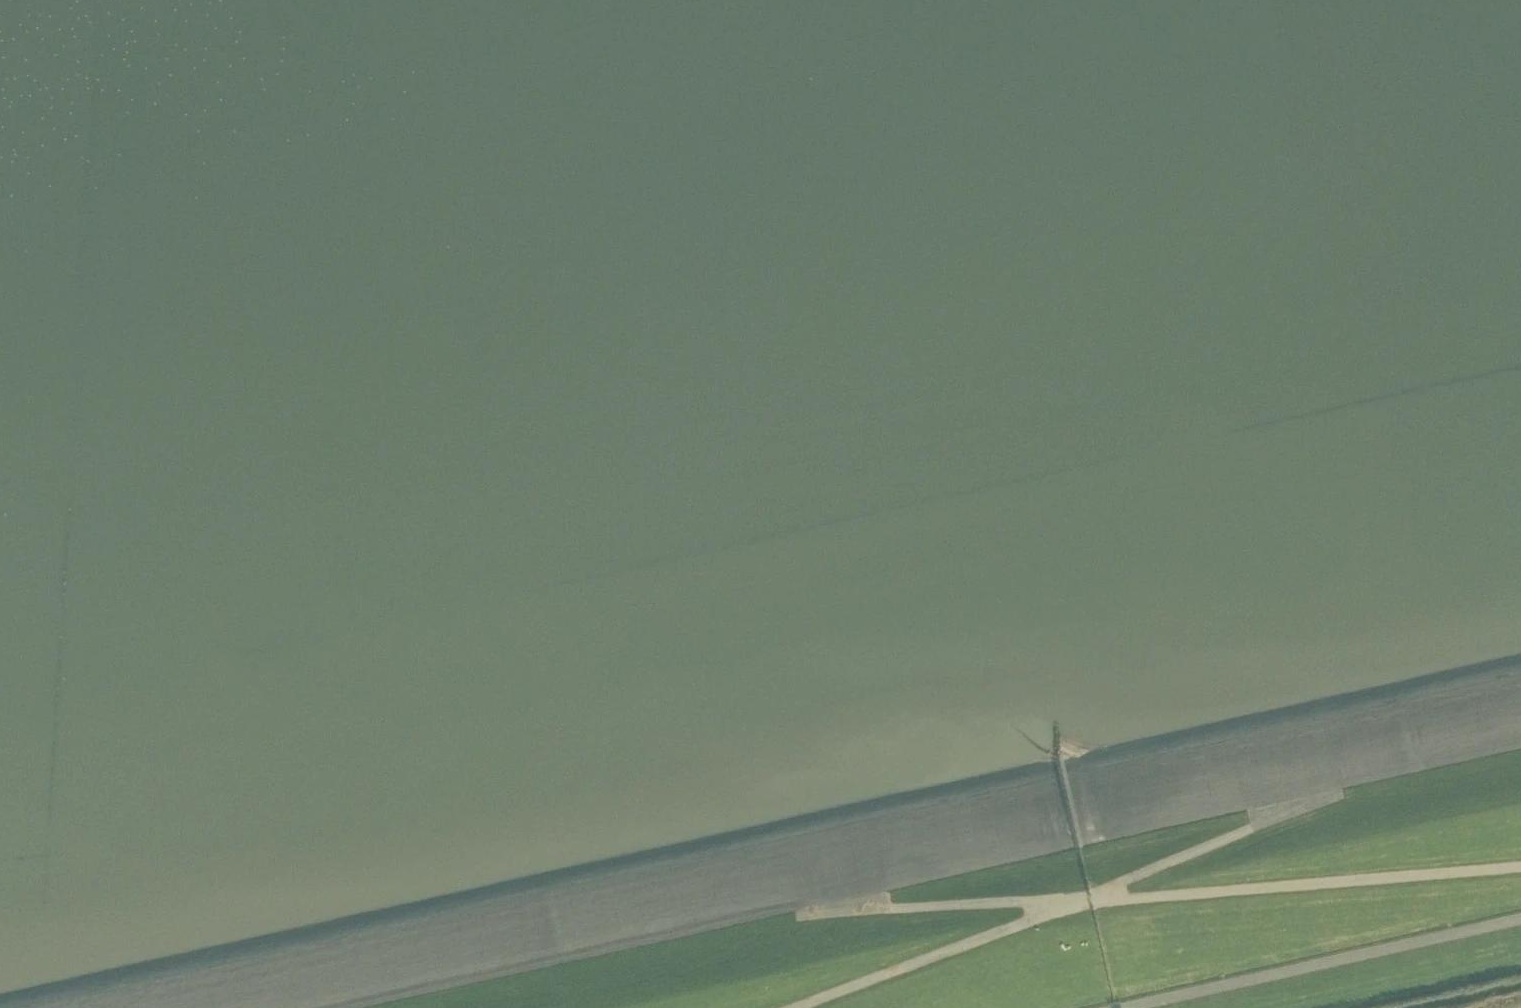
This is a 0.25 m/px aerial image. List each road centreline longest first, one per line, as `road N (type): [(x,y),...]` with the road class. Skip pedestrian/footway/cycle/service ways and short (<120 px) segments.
road 1 (track): [(333,1007),(1043,849)]
road 2 (track): [(1520,737),(1109,834)]

